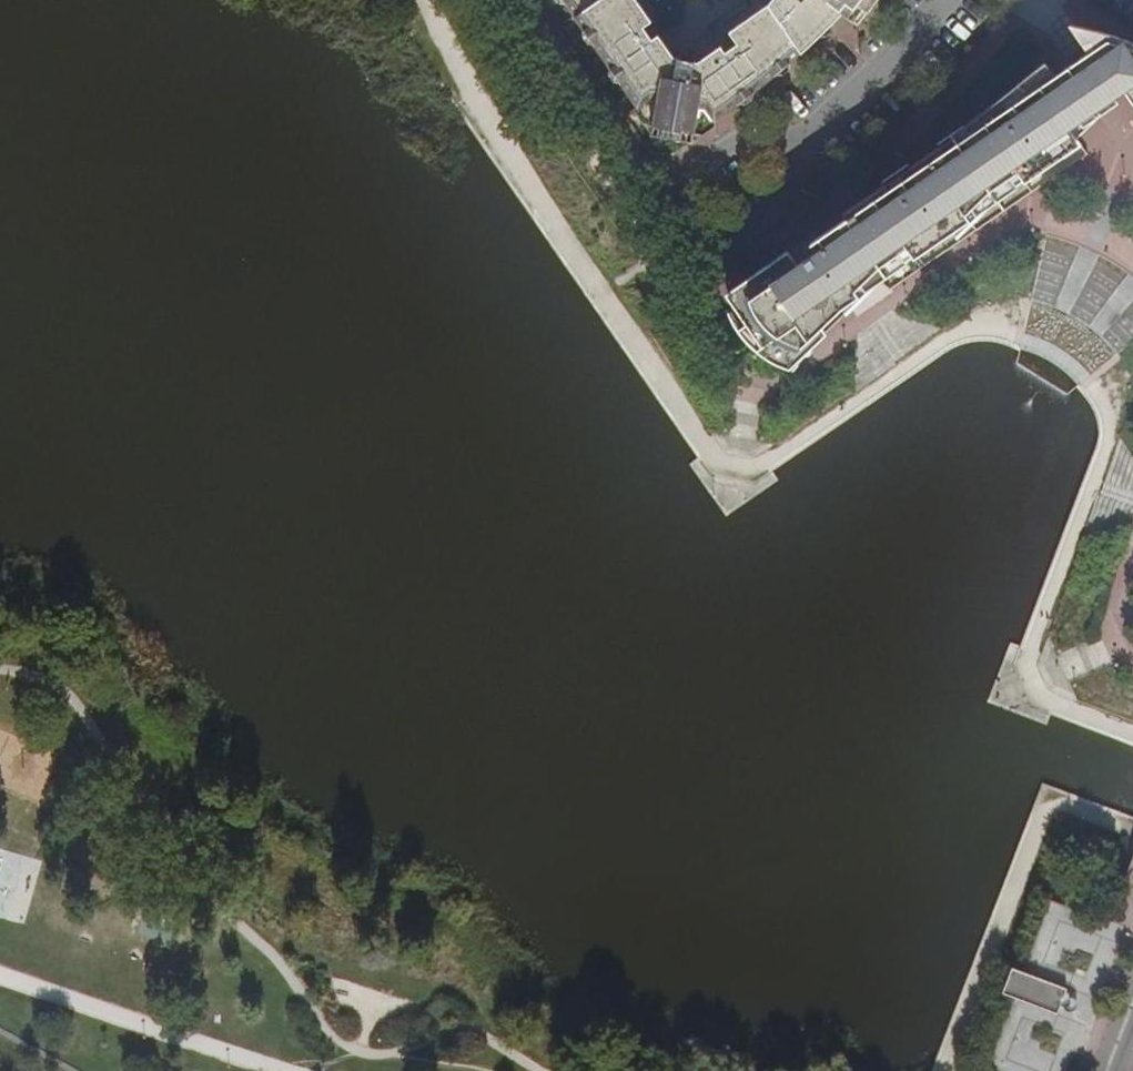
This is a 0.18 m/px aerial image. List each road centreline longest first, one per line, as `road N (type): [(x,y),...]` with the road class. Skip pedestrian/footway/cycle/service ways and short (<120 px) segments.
road 1 (residential): [(778,155),(737,135),(707,143),(683,177),(687,210),(713,236),(760,235),(785,208),(785,168)]
road 2 (residential): [(946,0),(881,71),(778,155)]

